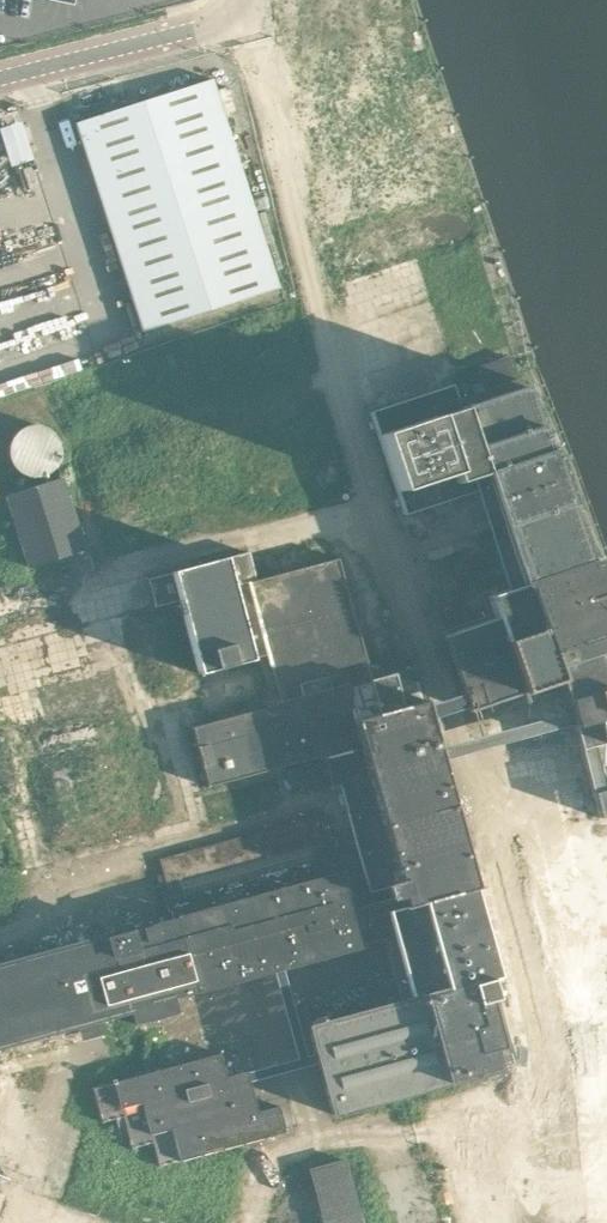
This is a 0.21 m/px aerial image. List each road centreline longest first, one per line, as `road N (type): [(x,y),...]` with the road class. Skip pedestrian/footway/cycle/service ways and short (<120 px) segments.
road 1 (unclassified): [(567,1222),(553,1053),(486,844),(281,112),(260,5)]
road 2 (unclassified): [(0,73),(260,5)]

